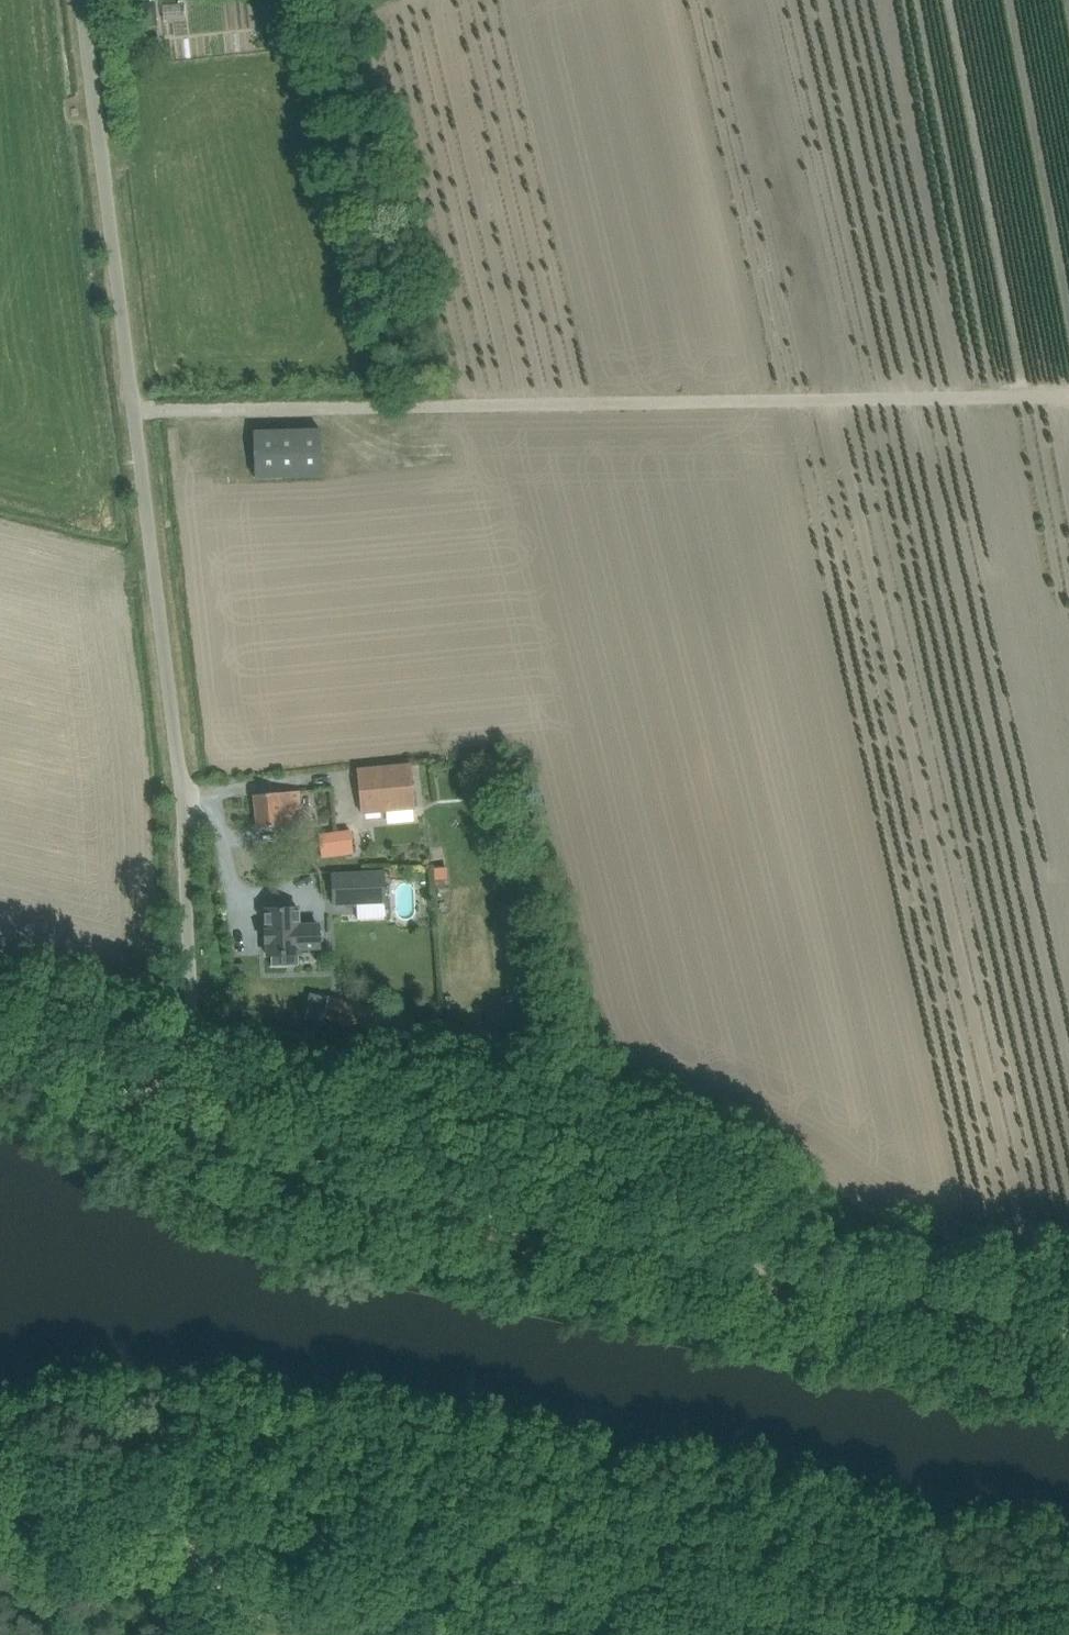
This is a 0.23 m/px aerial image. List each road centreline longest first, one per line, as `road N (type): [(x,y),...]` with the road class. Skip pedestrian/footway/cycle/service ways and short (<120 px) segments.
road 1 (unclassified): [(199,1136),(186,806),(83,0)]
road 2 (unclassified): [(1037,1634),(0,1461)]

